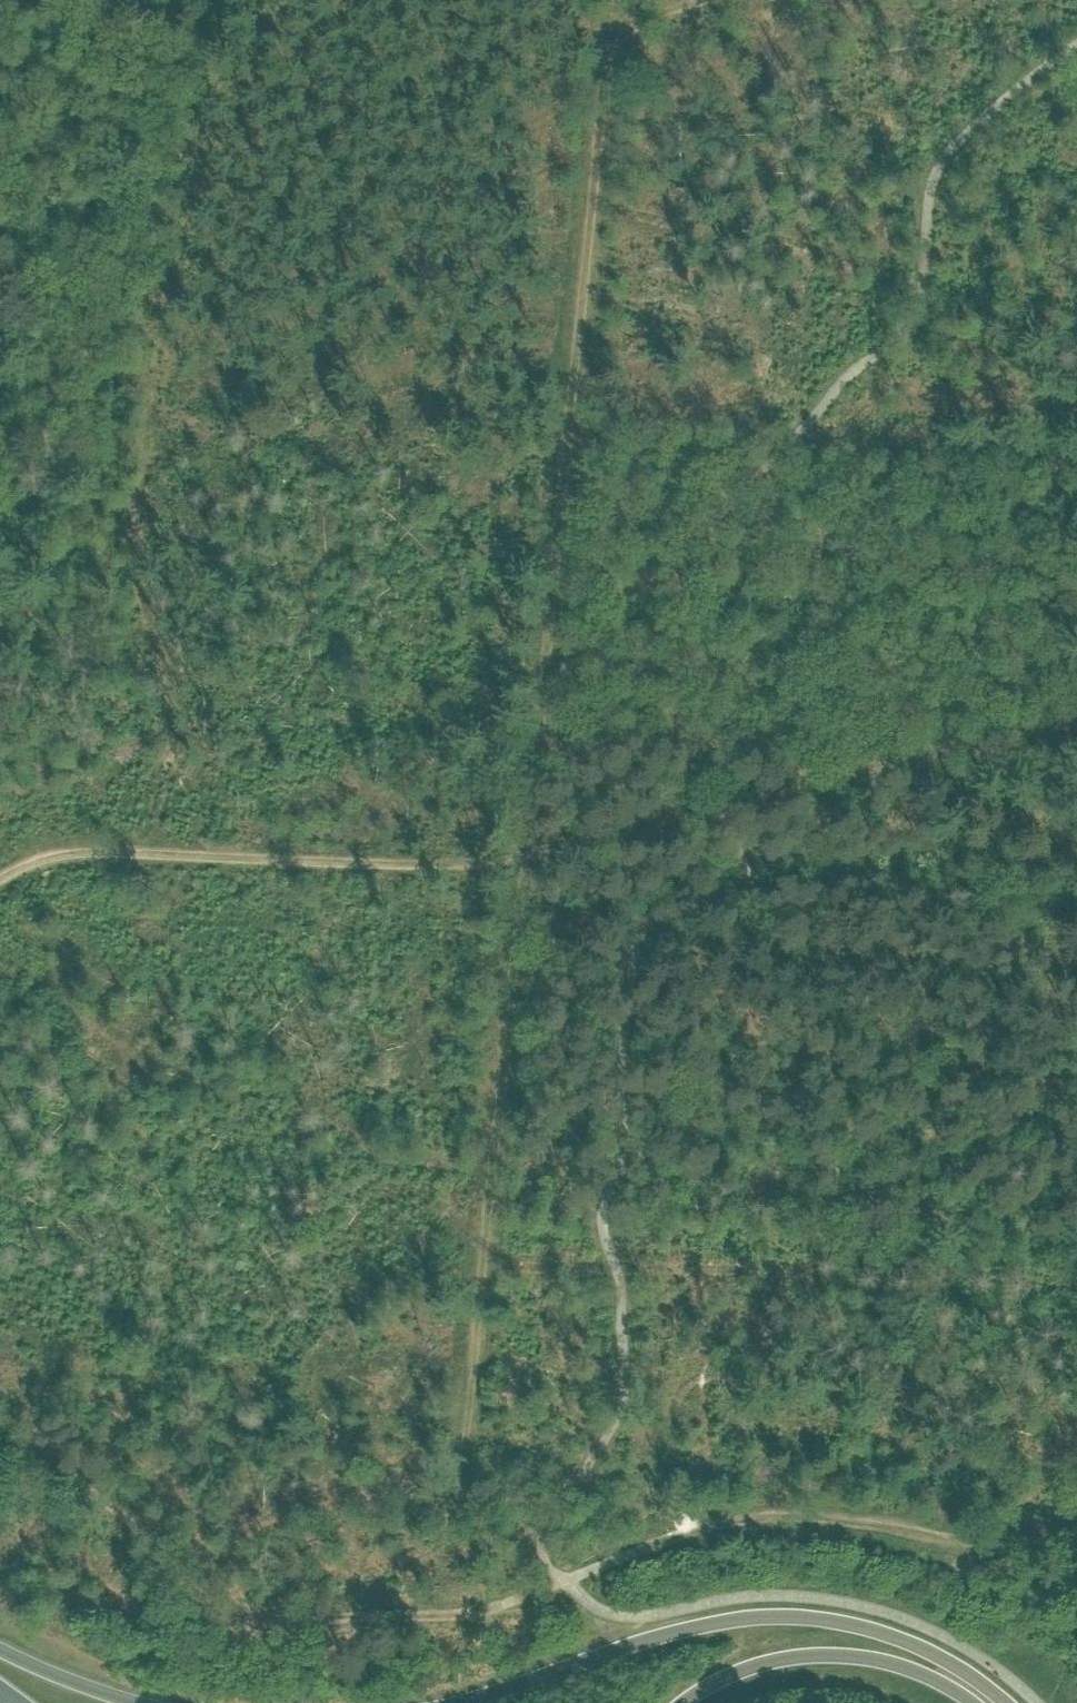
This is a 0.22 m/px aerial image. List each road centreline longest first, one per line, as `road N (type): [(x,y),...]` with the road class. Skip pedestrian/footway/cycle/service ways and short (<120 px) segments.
road 1 (track): [(527,857),(605,69),(620,32),(713,0)]
road 2 (track): [(446,1616),(527,857)]
road 3 (track): [(0,1434),(126,1515),(184,1586),(230,1618),(446,1616),(565,1583)]
road 4 (primary): [(1005,1702),(897,1637),(793,1617),(686,1630),(462,1702)]
road 5 (track): [(1076,725),(527,857)]
road 6 (track): [(527,857),(461,864),(85,844),(53,851),(0,880)]
road 7 (track): [(1076,1534),(974,1548),(814,1523),(699,1531)]
road 8 (primary): [(686,1702),(755,1666),(830,1656),(895,1664),(971,1702)]
road 9 (track): [(565,1583),(699,1531)]
road 10 (primary): [(133,1702),(0,1650)]

